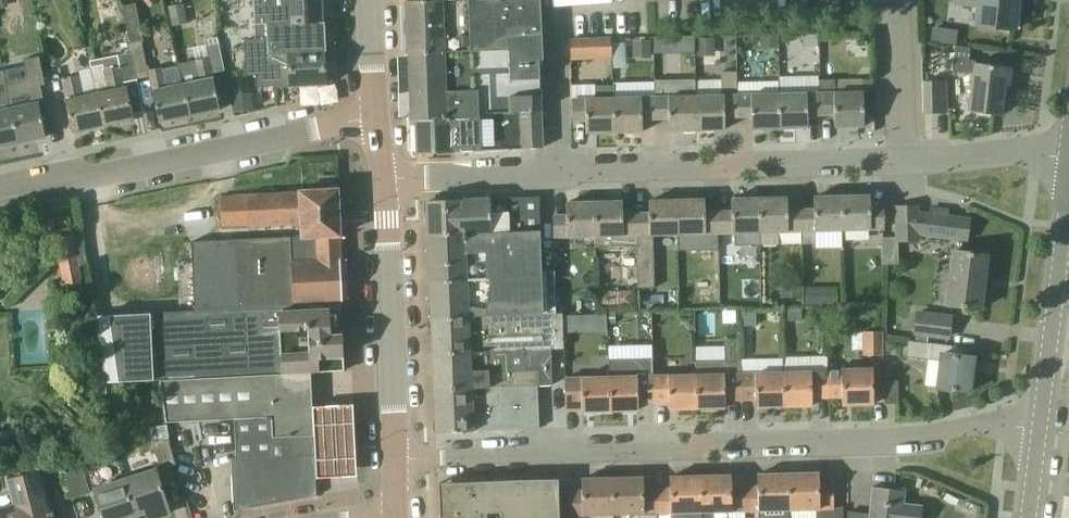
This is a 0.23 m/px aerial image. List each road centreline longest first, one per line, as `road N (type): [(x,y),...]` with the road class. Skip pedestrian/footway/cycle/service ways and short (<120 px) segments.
road 1 (residential): [(383,178),(1068,156)]
road 2 (unclassified): [(1039,432),(394,459)]
road 3 (residential): [(0,184),(102,175),(374,123)]
road 4 (tertiary): [(394,459),(383,178)]
road 5 (unclassified): [(1051,346),(1068,195)]
road 6 (tertiary): [(374,123),(370,0)]

